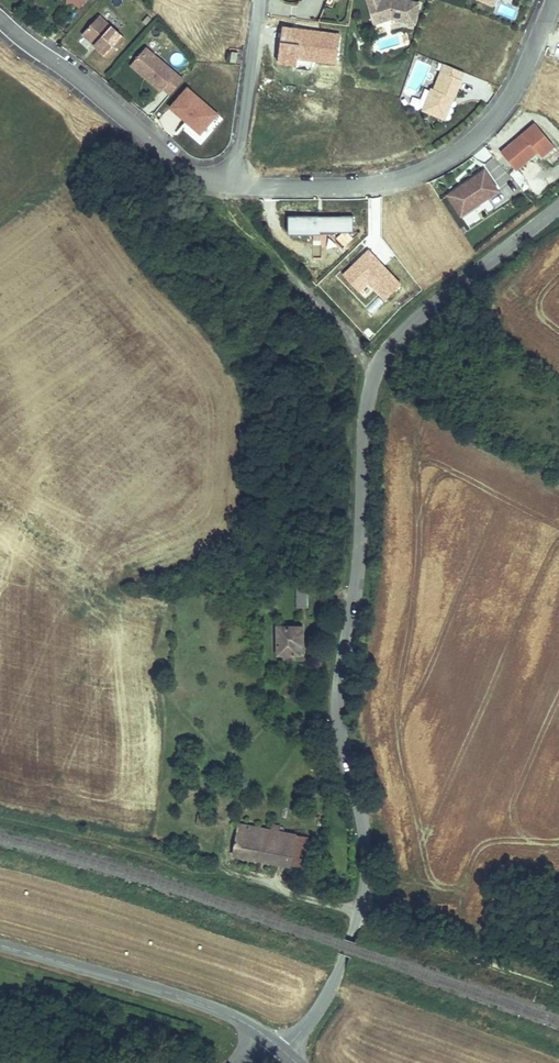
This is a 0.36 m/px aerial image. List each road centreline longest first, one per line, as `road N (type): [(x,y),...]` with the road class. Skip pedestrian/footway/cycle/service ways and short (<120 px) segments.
road 1 (tertiary): [(558,207),(409,326),(372,382),(358,576),(337,706),(367,880),(325,999),(283,1050)]
road 2 (residential): [(554,0),(509,99),(446,160),(379,184),(230,184)]
road 3 (residential): [(230,184),(179,163),(0,13)]
road 4 (tertiary): [(269,1040),(187,999),(0,945)]
road 5 (track): [(357,922),(558,993)]
road 6 (residential): [(230,184),(259,0)]

